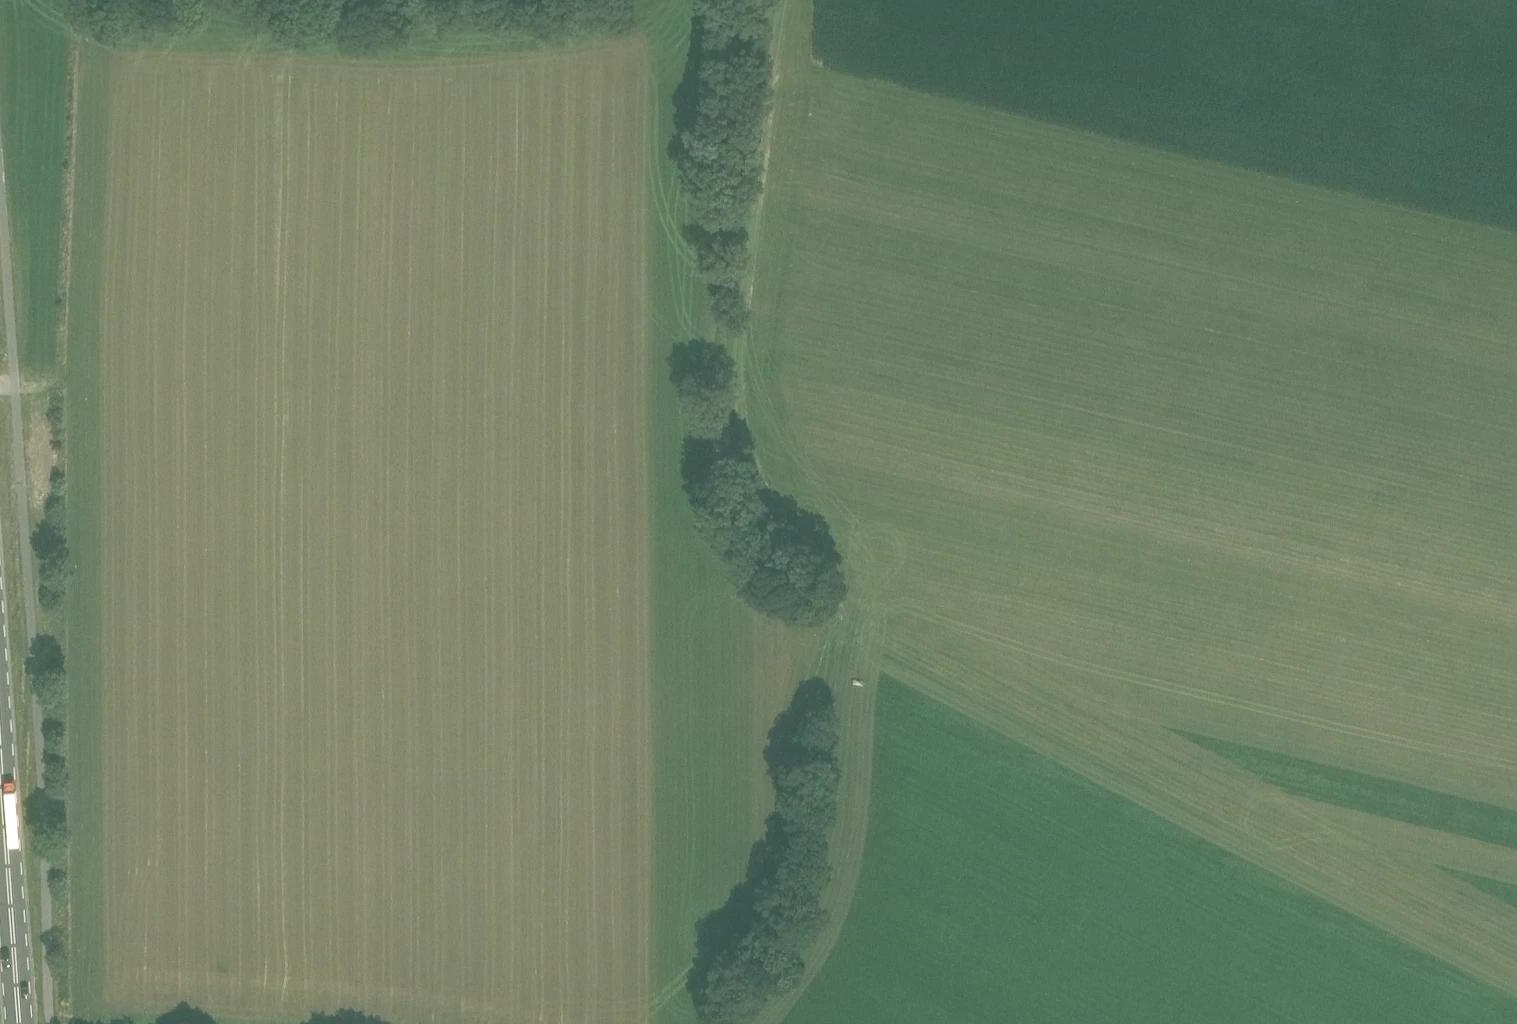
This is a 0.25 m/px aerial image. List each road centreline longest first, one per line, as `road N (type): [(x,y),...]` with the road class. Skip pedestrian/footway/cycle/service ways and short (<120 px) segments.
road 1 (primary): [(23,1023),(0,701)]

